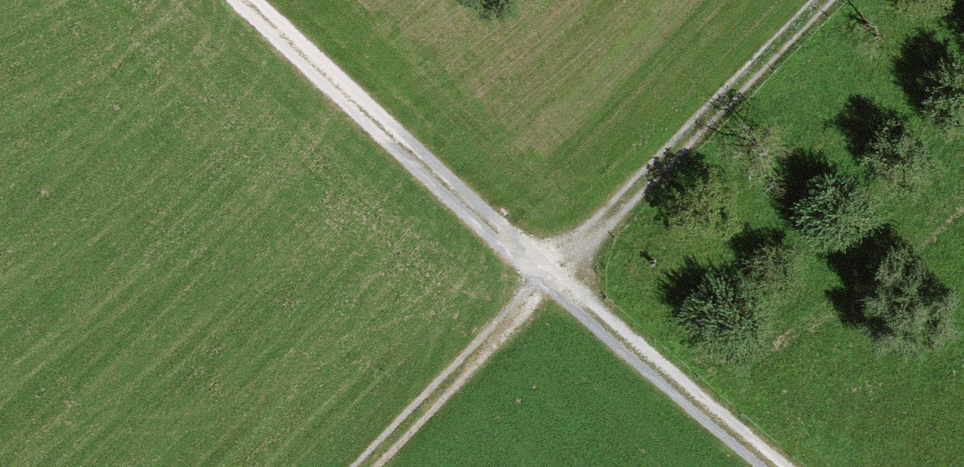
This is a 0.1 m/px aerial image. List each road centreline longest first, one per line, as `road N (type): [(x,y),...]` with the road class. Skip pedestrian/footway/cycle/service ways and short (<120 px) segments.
road 1 (track): [(249,0),(549,282),(774,466)]
road 2 (track): [(549,282),(831,0)]
road 3 (track): [(549,282),(369,466)]

